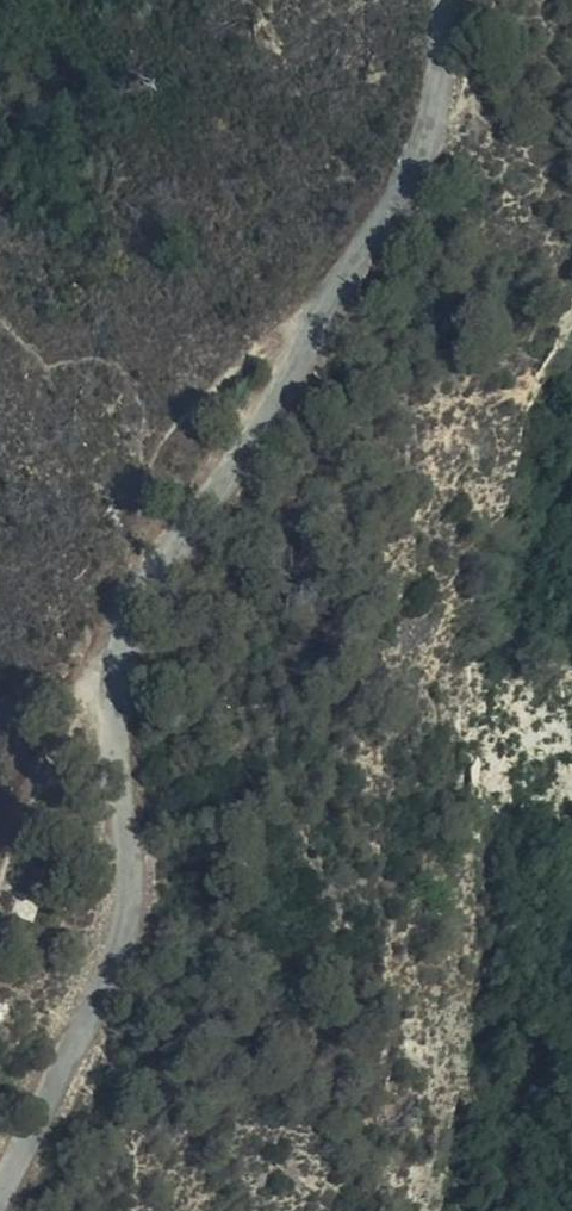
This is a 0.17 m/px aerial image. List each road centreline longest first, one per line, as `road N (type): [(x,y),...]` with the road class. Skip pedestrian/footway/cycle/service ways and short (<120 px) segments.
road 1 (unclassified): [(0,1195),(111,990),(150,861),(158,632),(186,568),(428,144),(440,87),(442,0)]
road 2 (track): [(0,883),(51,734),(175,437),(263,352),(345,290)]

